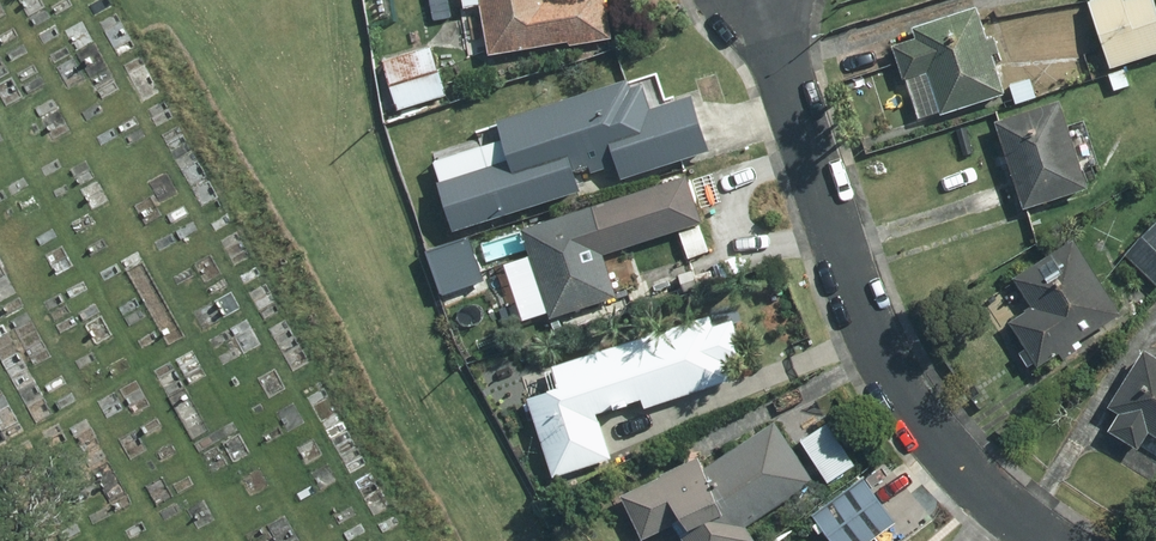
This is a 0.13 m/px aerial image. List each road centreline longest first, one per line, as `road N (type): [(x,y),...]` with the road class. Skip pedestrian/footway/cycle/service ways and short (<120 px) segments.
road 1 (residential): [(1046,540),(986,495),(936,439),(878,349),(761,0)]

